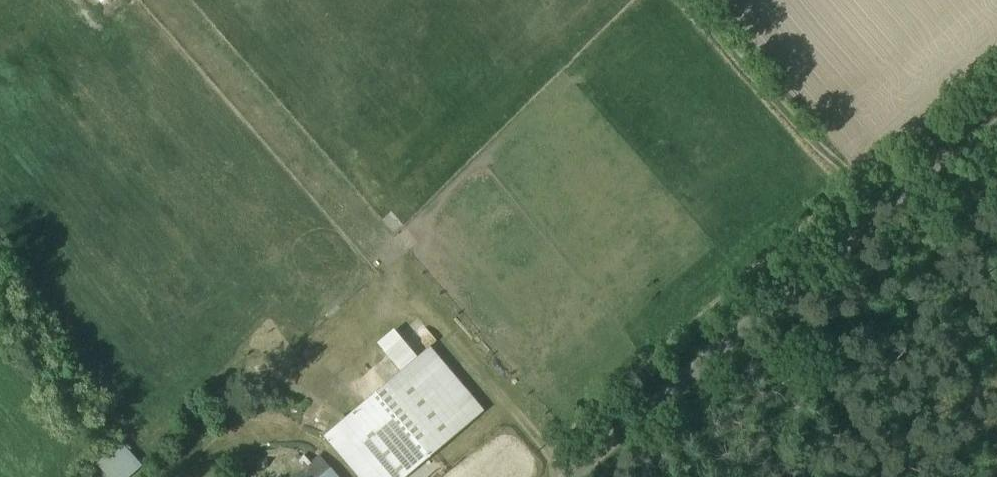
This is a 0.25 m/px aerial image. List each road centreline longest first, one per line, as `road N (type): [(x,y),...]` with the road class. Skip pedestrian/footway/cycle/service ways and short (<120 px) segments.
road 1 (unclassified): [(996,112),(572,476)]
road 2 (track): [(879,212),(684,0)]

